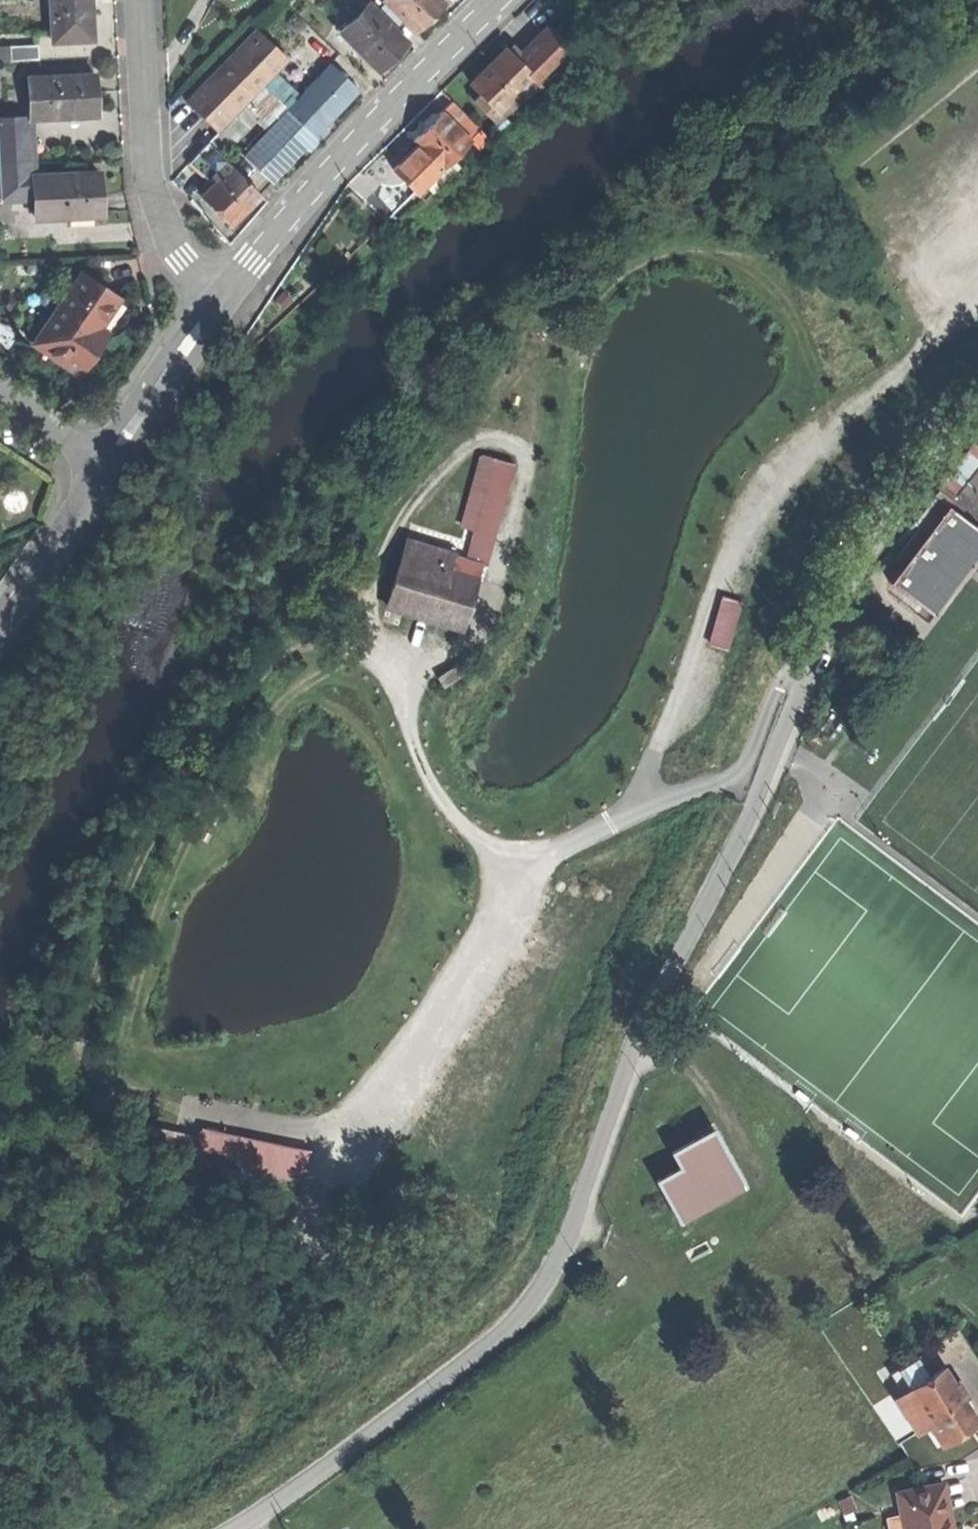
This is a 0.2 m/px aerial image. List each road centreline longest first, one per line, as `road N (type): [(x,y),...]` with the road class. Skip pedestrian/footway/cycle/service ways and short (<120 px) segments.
road 1 (unclassified): [(977,413),(891,511),(846,584),(750,815),(637,1032),(535,1294),(464,1358),(232,1528)]
road 2 (track): [(413,683),(335,640),(290,642),(266,660),(166,800),(112,912),(81,1005),(87,1068),(100,1085),(178,1115)]
road 3 (tertiary): [(216,300),(323,171),(492,0)]
road 4 (residential): [(138,0),(142,131),(156,205),(180,261),(216,300)]
road 5 (tertiary): [(104,465),(216,300)]
road 6 (tertiary): [(0,623),(104,465)]
road 7 (residential): [(104,465),(0,402)]

